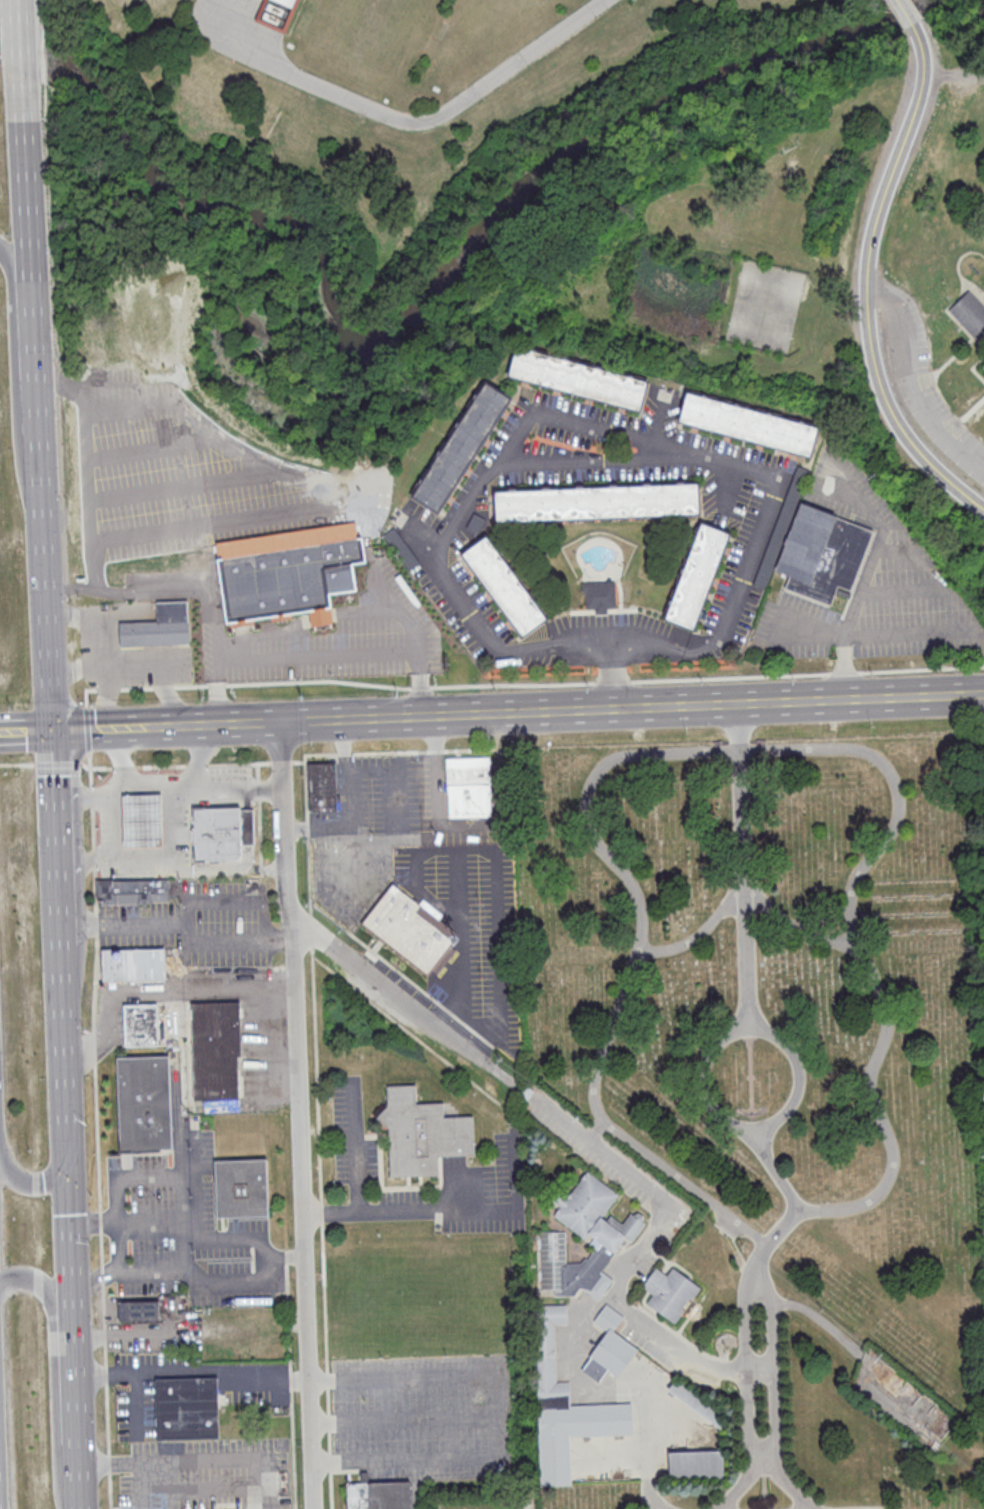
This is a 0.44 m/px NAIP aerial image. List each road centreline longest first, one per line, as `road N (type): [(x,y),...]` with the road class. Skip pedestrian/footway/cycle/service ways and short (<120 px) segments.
road 1 (secondary): [(983,695),(282,723)]
road 2 (residential): [(311,1508),(284,828)]
road 3 (residential): [(913,26),(922,77),(868,244),(866,320),(887,405),(912,446),(983,510)]
road 4 (primary): [(40,494),(23,121)]
road 5 (primary): [(77,1508),(67,1147)]
road 6 (residential): [(518,1088),(286,914)]
road 7 (primary): [(66,1508),(46,1293),(32,1279),(0,1283)]
road 8 (primary): [(40,494),(18,448),(10,275),(0,250)]
road 9 (primary): [(52,730),(40,494)]
road 10 (primary): [(67,1147),(61,945)]
road 11 (primary): [(58,862),(52,730)]
road 12 (primary): [(23,121),(16,0)]

